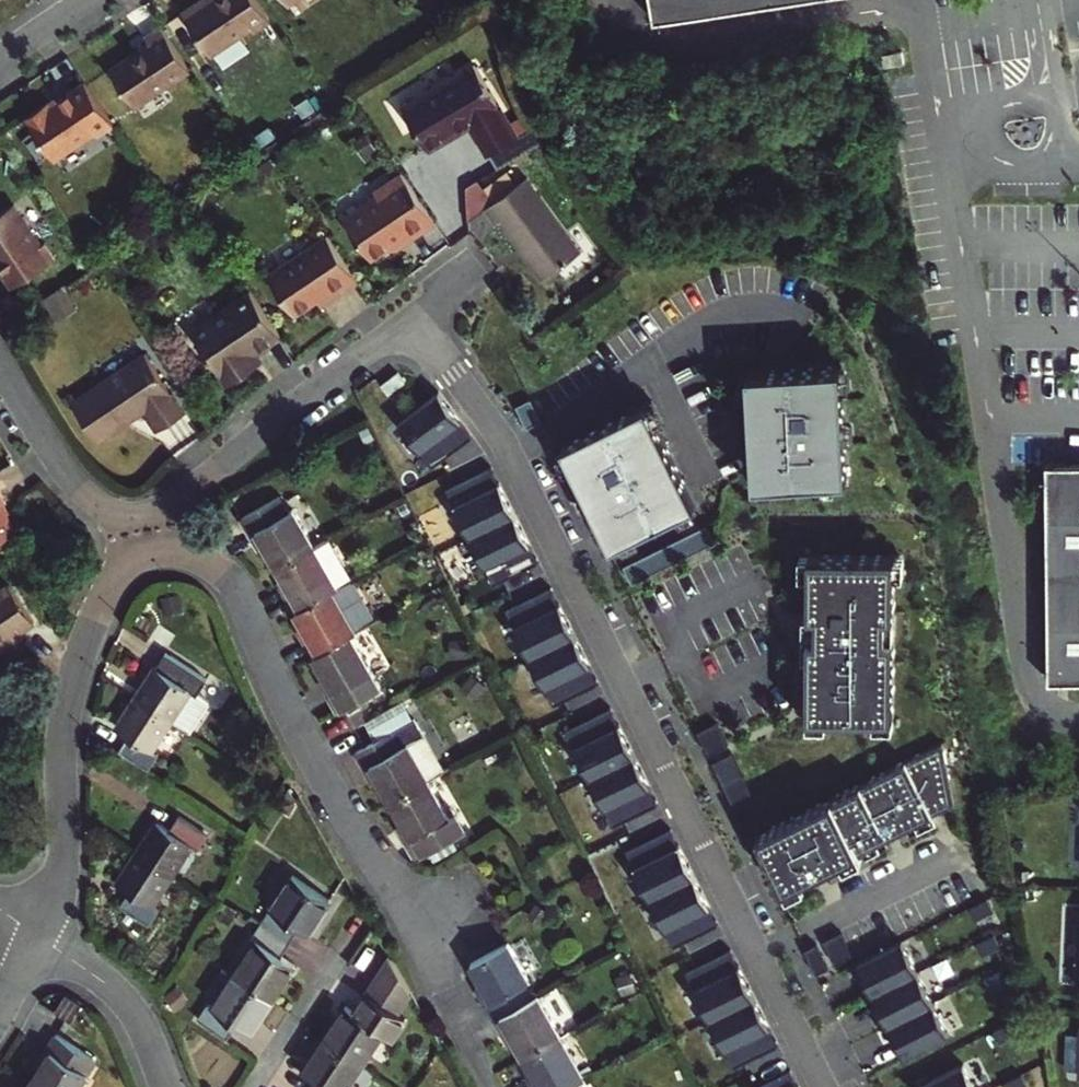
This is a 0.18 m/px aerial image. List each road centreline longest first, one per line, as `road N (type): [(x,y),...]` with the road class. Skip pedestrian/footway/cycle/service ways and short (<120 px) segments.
road 1 (residential): [(40,934),(66,863),(69,705),(102,600),(134,556),(169,547),(197,553),(240,599),(298,730),(487,1086)]
road 2 (residential): [(416,321),(492,418),(825,1086)]
road 3 (residential): [(416,321),(193,492),(156,510),(116,509),(78,487),(0,362)]
road 4 (residential): [(167,1086),(130,1007),(40,934)]
road 5 (residential): [(337,960),(246,1086)]

